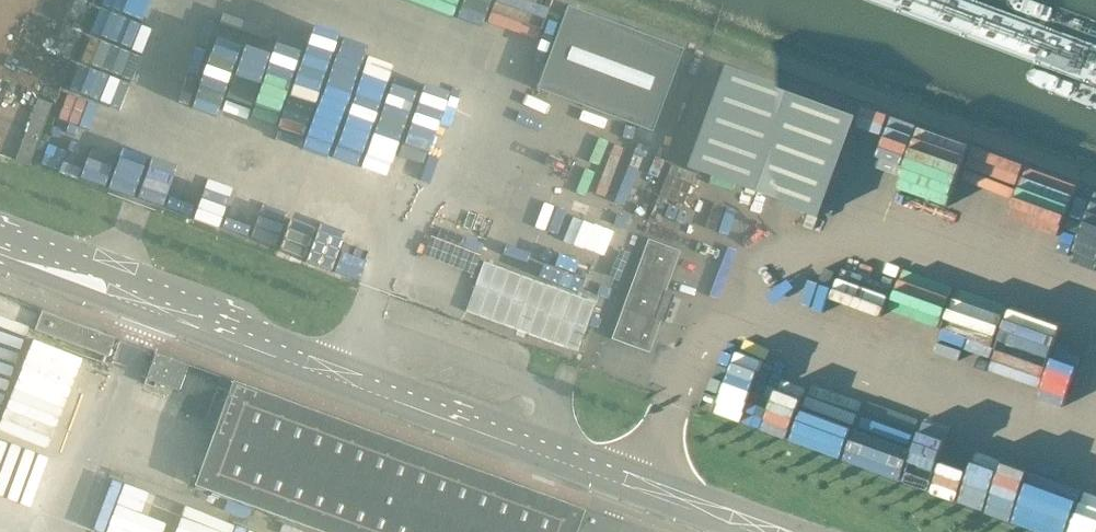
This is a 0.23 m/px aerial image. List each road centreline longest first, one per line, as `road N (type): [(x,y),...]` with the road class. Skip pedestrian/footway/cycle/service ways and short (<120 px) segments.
road 1 (unclassified): [(757,531),(0,249)]

